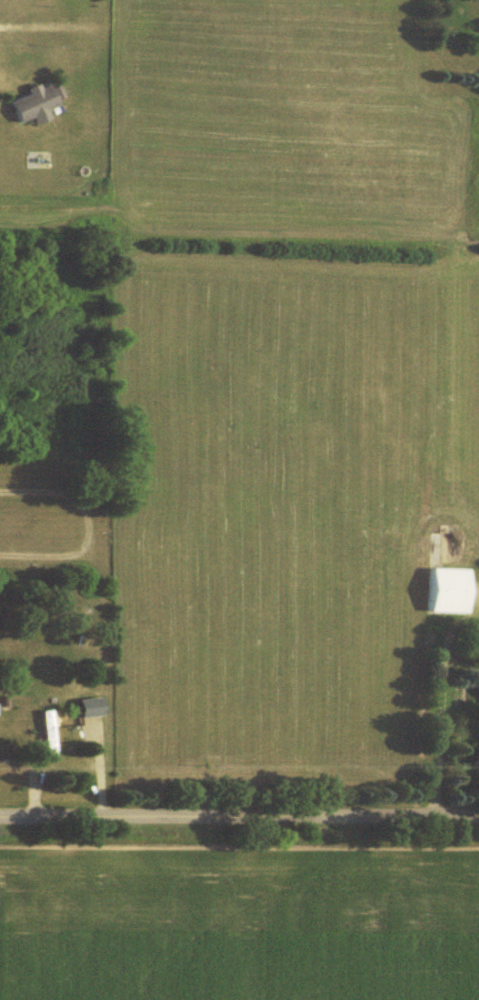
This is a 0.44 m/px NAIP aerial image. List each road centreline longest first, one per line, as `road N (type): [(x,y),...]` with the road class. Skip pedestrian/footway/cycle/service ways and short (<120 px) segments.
road 1 (residential): [(0,812),(478,815)]
road 2 (track): [(478,217),(116,213)]

